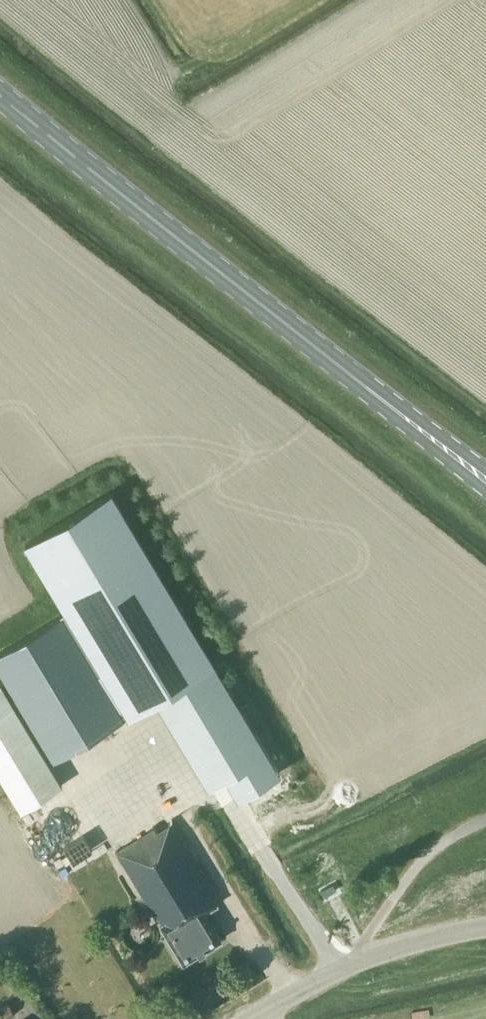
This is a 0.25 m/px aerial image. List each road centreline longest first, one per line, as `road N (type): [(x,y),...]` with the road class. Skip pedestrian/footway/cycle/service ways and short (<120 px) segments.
road 1 (primary): [(400,412),(0,94)]
road 2 (tertiary): [(248,1018),(359,961),(485,927)]

